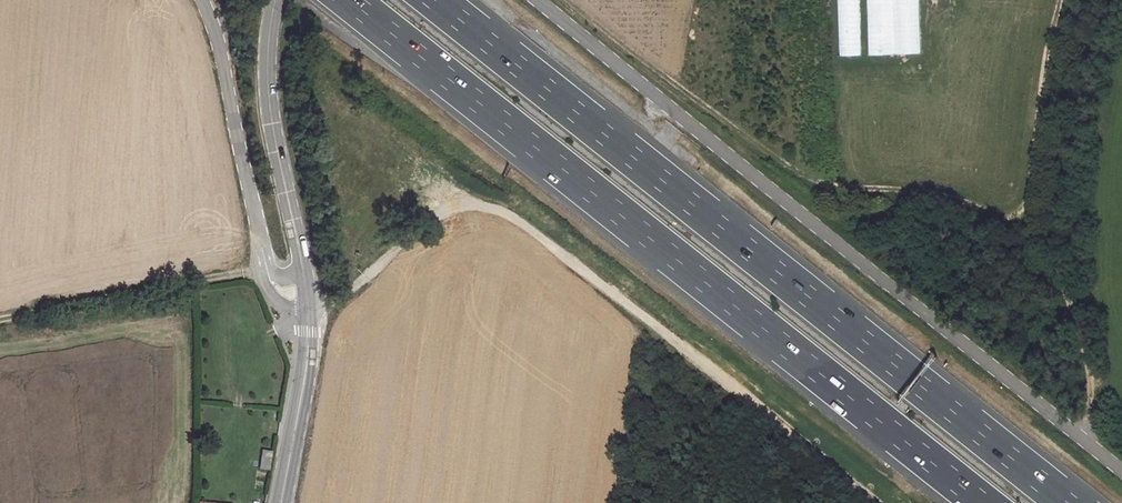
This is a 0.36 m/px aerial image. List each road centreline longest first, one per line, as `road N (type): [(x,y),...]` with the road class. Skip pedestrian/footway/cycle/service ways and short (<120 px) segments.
road 1 (motorway): [(1069,502),(435,0)]
road 2 (motorway): [(349,0),(982,502)]
road 3 (unclassified): [(539,0),(1121,469)]
road 4 (track): [(1054,0),(1021,210),(1012,223),(1000,224),(939,199),(800,181),(560,0)]
road 5 (track): [(877,502),(509,216),(484,207),(441,214),(366,278),(308,306)]
road 6 (track): [(1079,434),(1093,400),(1089,367),(1052,237),(1089,53),(1119,0)]
road 7 (unclassified): [(304,274),(271,121),(267,58),(275,0)]
road 8 (track): [(266,268),(0,319)]
road 9 (unclassified): [(280,502),(307,363),(308,306)]

